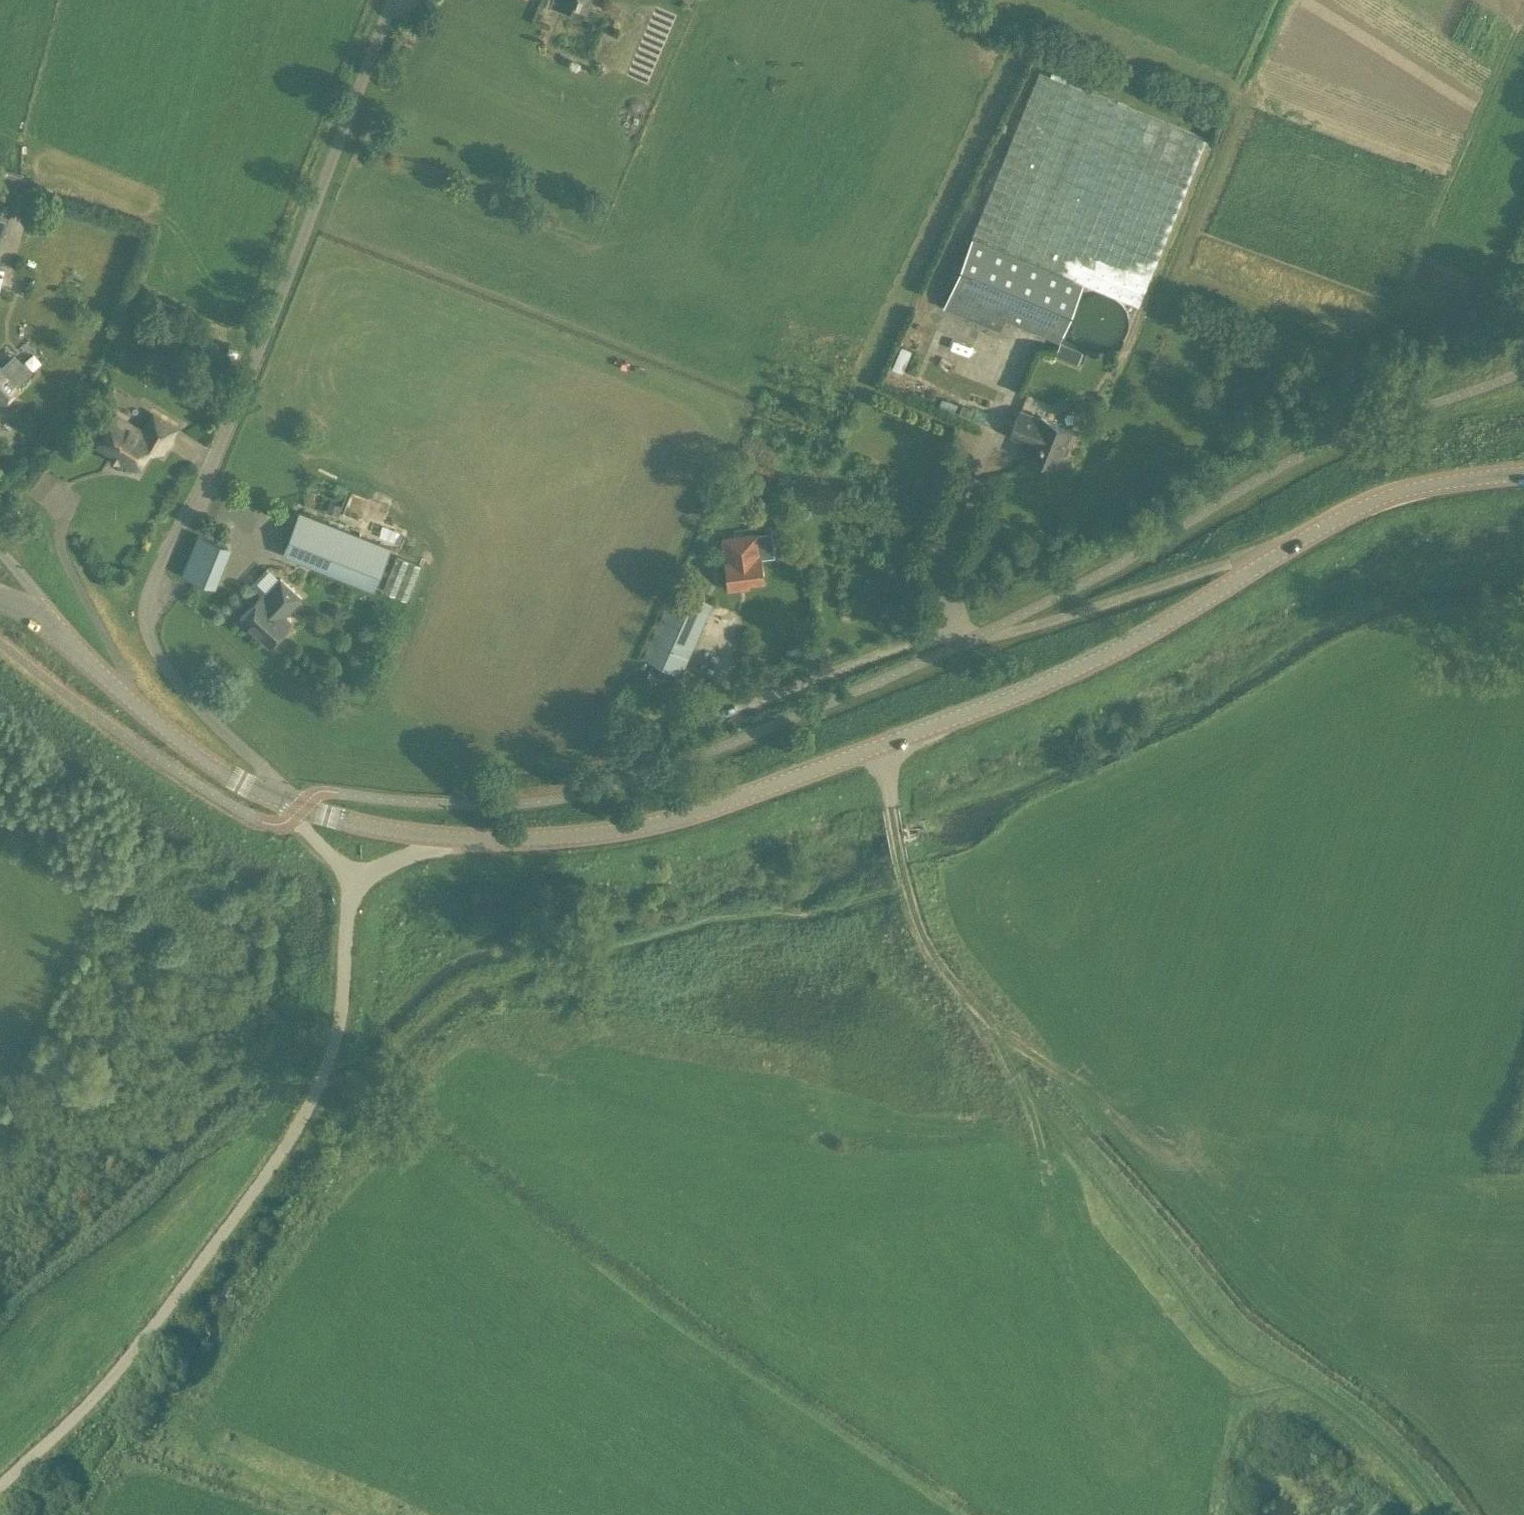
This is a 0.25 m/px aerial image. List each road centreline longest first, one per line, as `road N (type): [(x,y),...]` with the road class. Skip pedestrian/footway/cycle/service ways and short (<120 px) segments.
road 1 (tertiary): [(301,806),(411,833),(507,840),(671,821),(1114,652),(1360,506),(1523,471)]
road 2 (residential): [(392,0),(247,378),(147,605),(157,654),(186,695),(301,806)]
road 3 (track): [(320,1085),(265,1182),(159,1321),(0,1488)]
road 4 (tertiary): [(54,627),(154,723),(258,790),(301,806)]
road 5 (track): [(1018,1079),(917,926),(911,892)]
road 6 (track): [(353,882),(342,1005),(320,1085)]
road 7 (track): [(911,892),(882,745)]

